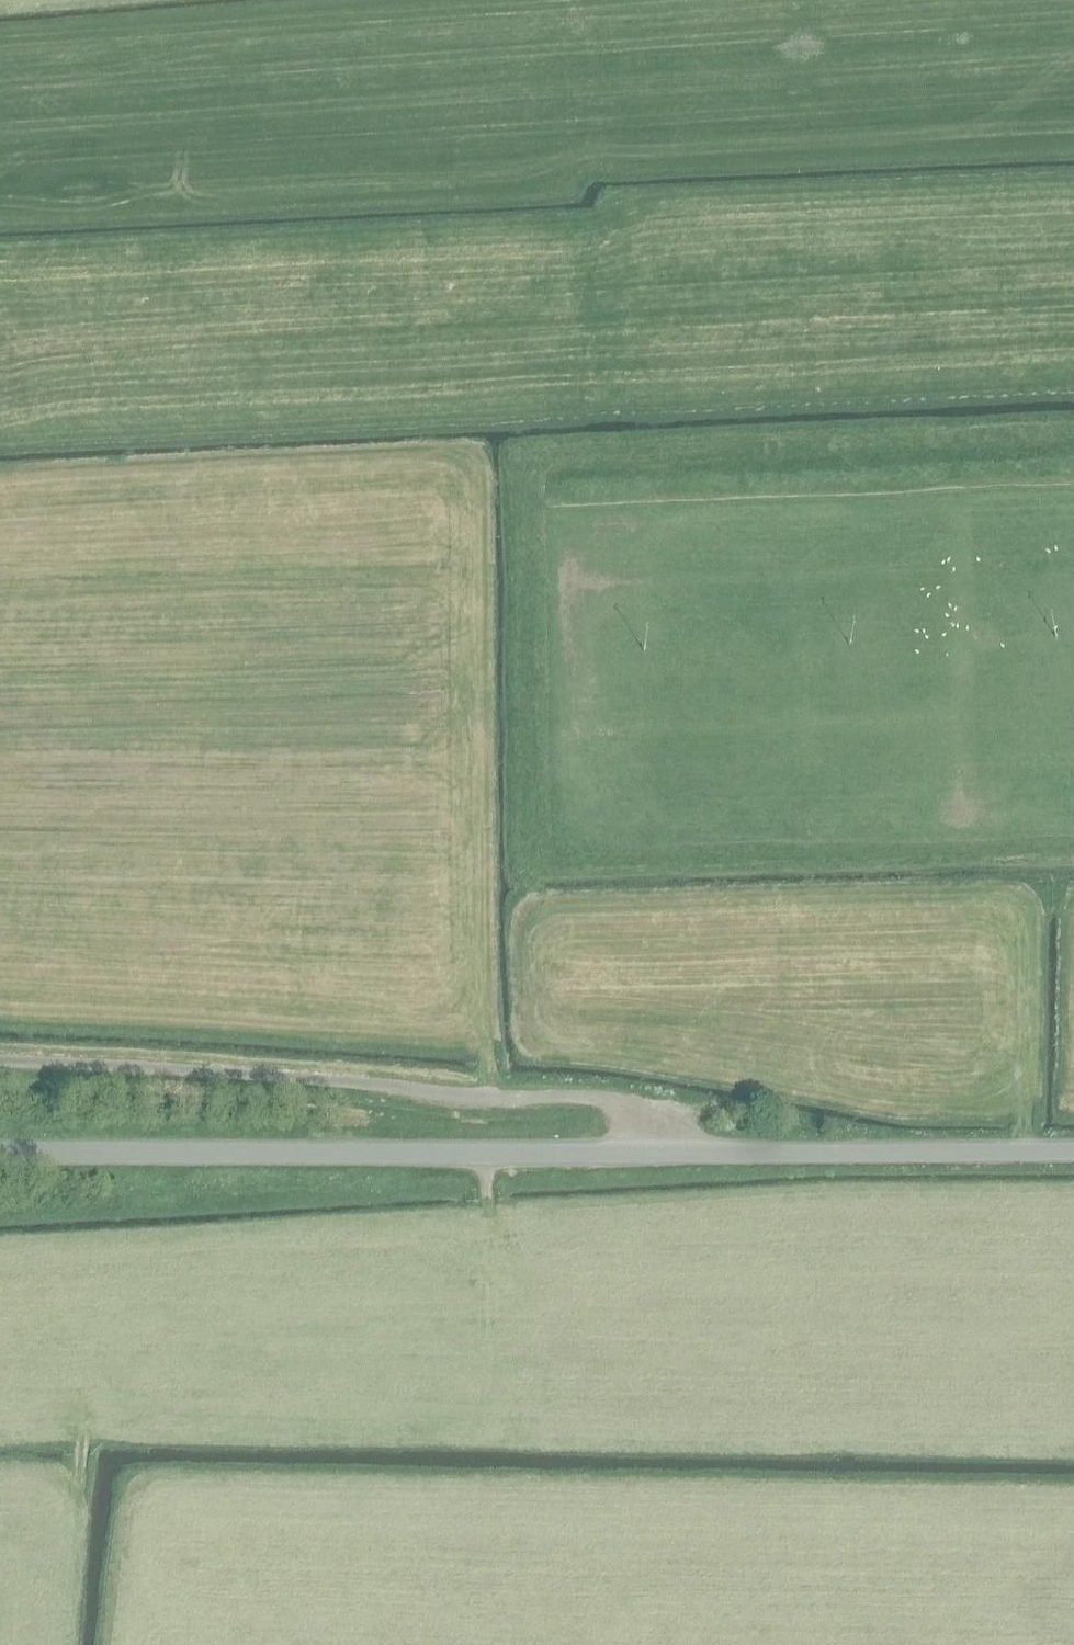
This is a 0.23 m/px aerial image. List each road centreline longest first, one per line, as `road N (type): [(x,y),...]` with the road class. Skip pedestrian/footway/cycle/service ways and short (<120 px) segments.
road 1 (unclassified): [(1073,1153),(0,1161)]

